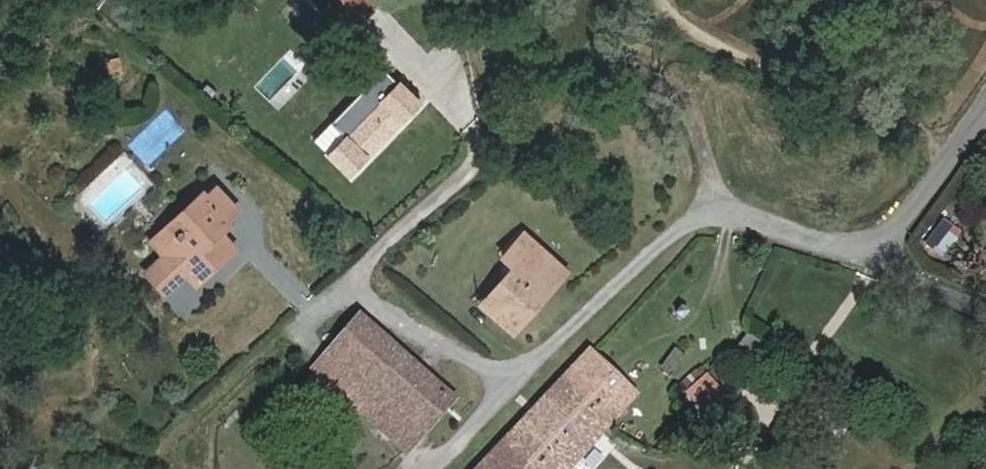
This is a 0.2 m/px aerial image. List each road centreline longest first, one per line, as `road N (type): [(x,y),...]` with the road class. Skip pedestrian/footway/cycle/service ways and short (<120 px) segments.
road 1 (residential): [(985,312),(874,268),(985,108)]
road 2 (track): [(432,468),(539,367)]

